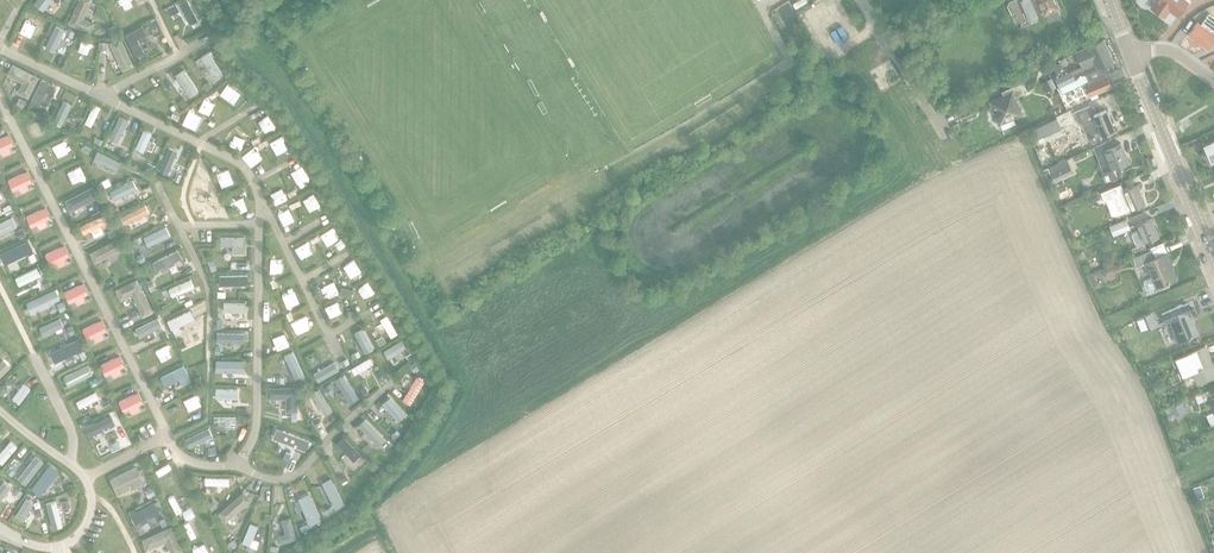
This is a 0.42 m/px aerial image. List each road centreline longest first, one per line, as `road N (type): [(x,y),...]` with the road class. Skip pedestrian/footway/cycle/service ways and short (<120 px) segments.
road 1 (tertiary): [(1213,257),(1130,55)]

